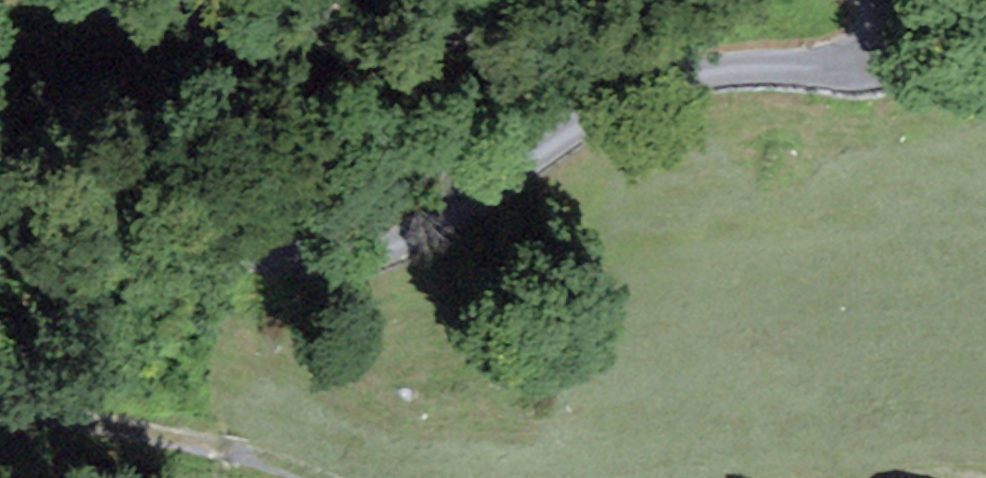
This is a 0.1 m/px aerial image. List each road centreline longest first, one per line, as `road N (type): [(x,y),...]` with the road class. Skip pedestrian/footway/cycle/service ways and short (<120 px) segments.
road 1 (unclassified): [(901,0),(899,20),(864,55),(657,72),(371,253),(0,256)]
road 2 (unclassified): [(107,0),(205,23),(286,30),(505,28),(658,0)]

